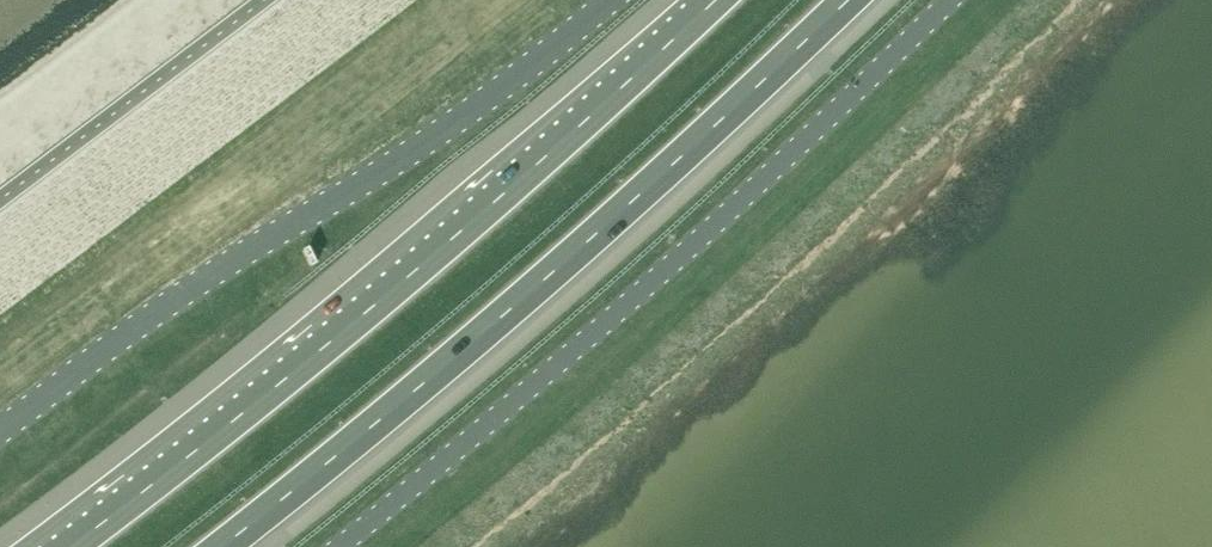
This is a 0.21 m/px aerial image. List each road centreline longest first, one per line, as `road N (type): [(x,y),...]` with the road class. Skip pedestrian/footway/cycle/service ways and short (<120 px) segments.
road 1 (motorway): [(714,0),(413,273),(70,546)]
road 2 (motorway): [(227,546),(517,313),(851,0)]
road 3 (unclassified): [(338,546),(636,296),(949,0)]
road 4 (unclassified): [(0,431),(234,261),(425,143),(610,0)]

